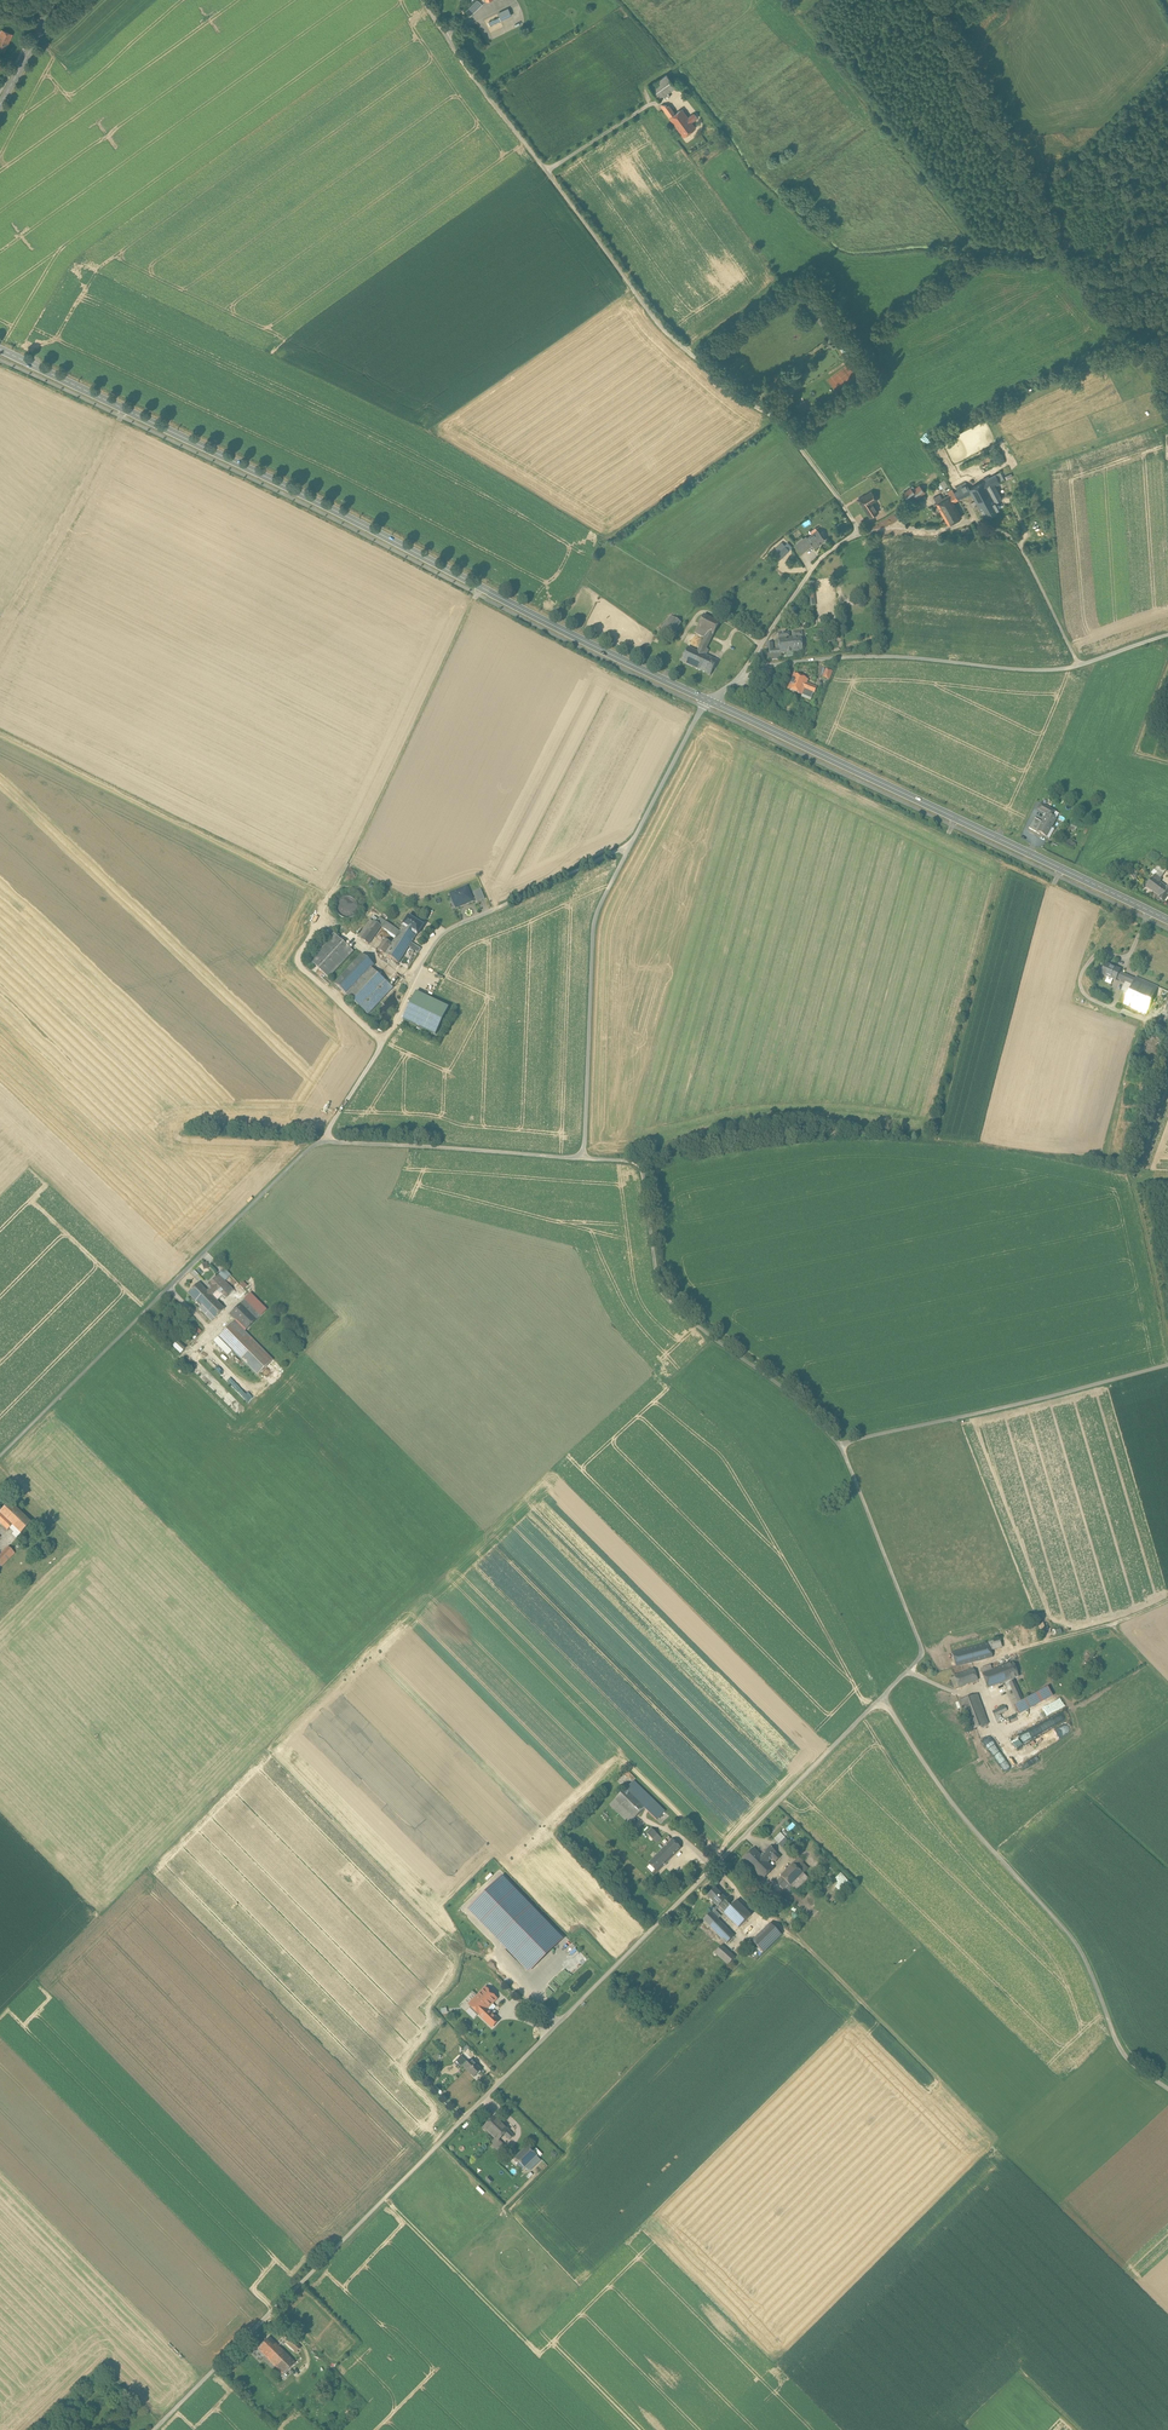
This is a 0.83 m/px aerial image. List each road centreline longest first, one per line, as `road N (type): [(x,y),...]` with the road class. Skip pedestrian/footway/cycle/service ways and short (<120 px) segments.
road 1 (track): [(1167,2086),(1126,2053),(1079,1944),(952,1799),(884,1696),(922,1652),(842,1443),(660,1289),(637,1161),(324,1140),(446,927),(630,845)]
road 2 (unclassified): [(154,2429),(884,1696)]
road 3 (unclassified): [(424,0),(659,325),(784,426),(851,518),(856,533),(821,558),(759,647)]
road 4 (secondary): [(709,700),(0,350)]
road 5 (secondary): [(1167,920),(709,700)]
road 6 (track): [(586,1157),(597,912),(709,700)]
road 7 (unclassified): [(0,1457),(324,1140)]
road 8 (unclassified): [(768,667),(869,656),(1038,670),(1167,634)]
road 9 (track): [(1167,1364),(842,1443)]
road 10 (track): [(1010,1652),(1167,1600)]

